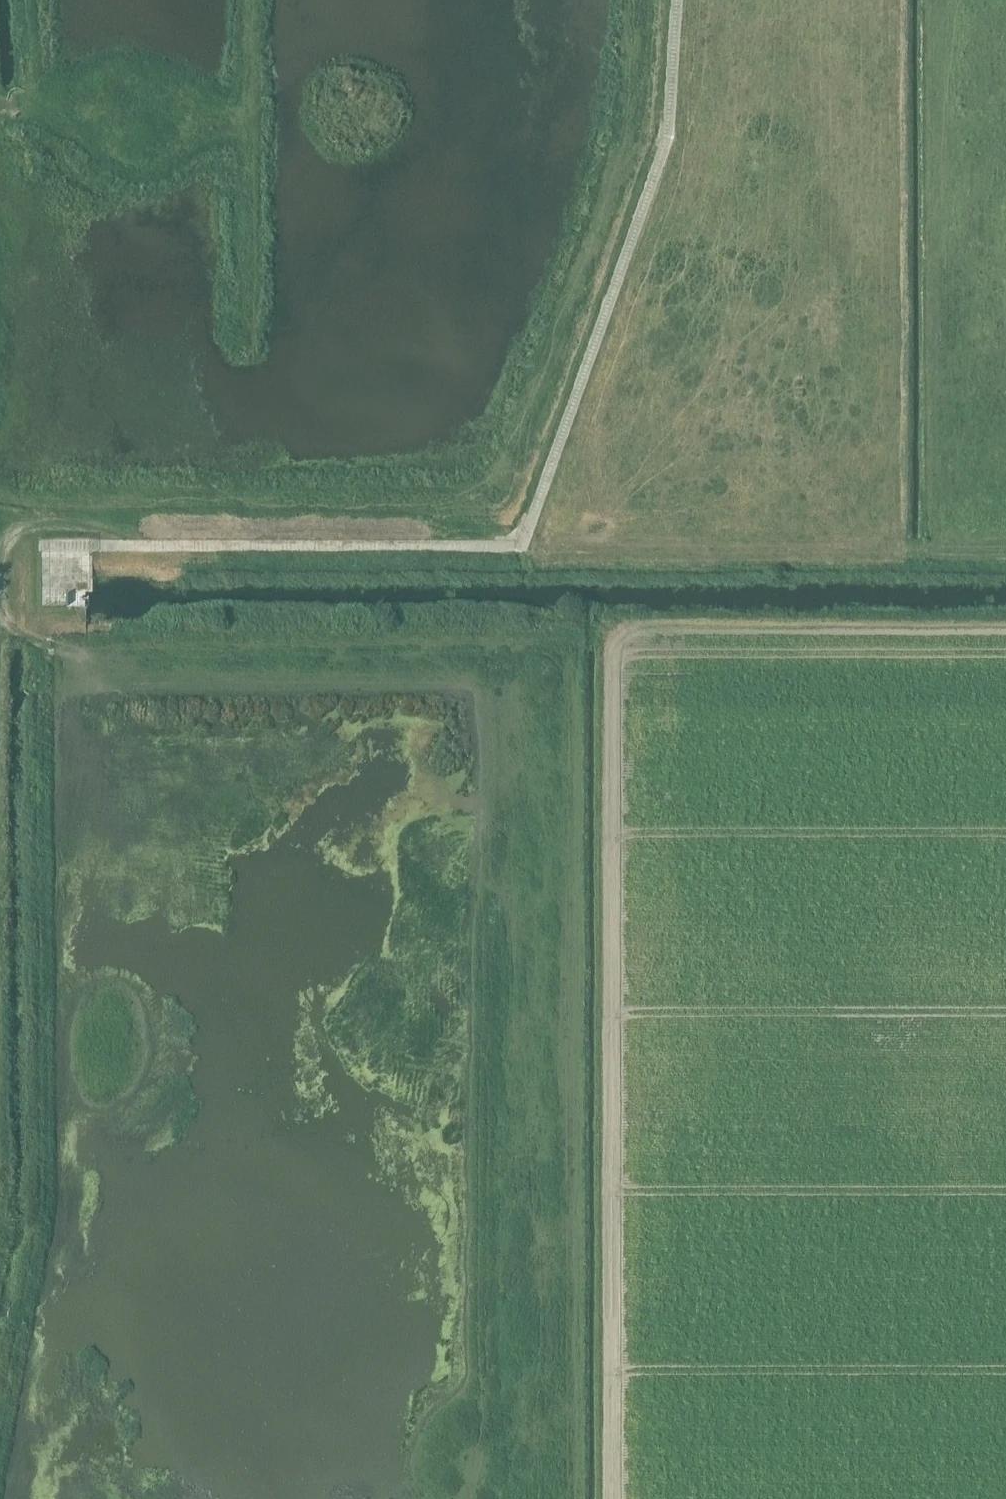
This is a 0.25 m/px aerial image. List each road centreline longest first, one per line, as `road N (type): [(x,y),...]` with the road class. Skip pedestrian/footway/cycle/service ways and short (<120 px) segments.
road 1 (track): [(678,0),(666,139),(522,546),(89,546)]
road 2 (track): [(154,546),(73,523),(0,518)]

